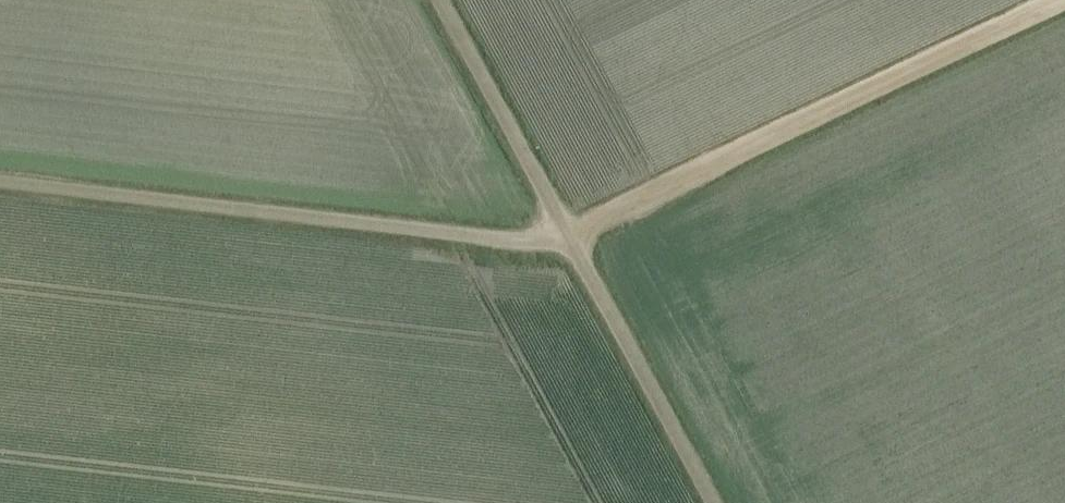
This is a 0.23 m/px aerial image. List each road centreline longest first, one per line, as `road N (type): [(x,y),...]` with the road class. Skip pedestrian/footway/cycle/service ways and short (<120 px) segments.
road 1 (unclassified): [(568,238),(0,181)]
road 2 (track): [(568,238),(1064,2)]
road 3 (unclassified): [(712,502),(568,238)]
road 4 (unclassified): [(568,238),(438,0)]

